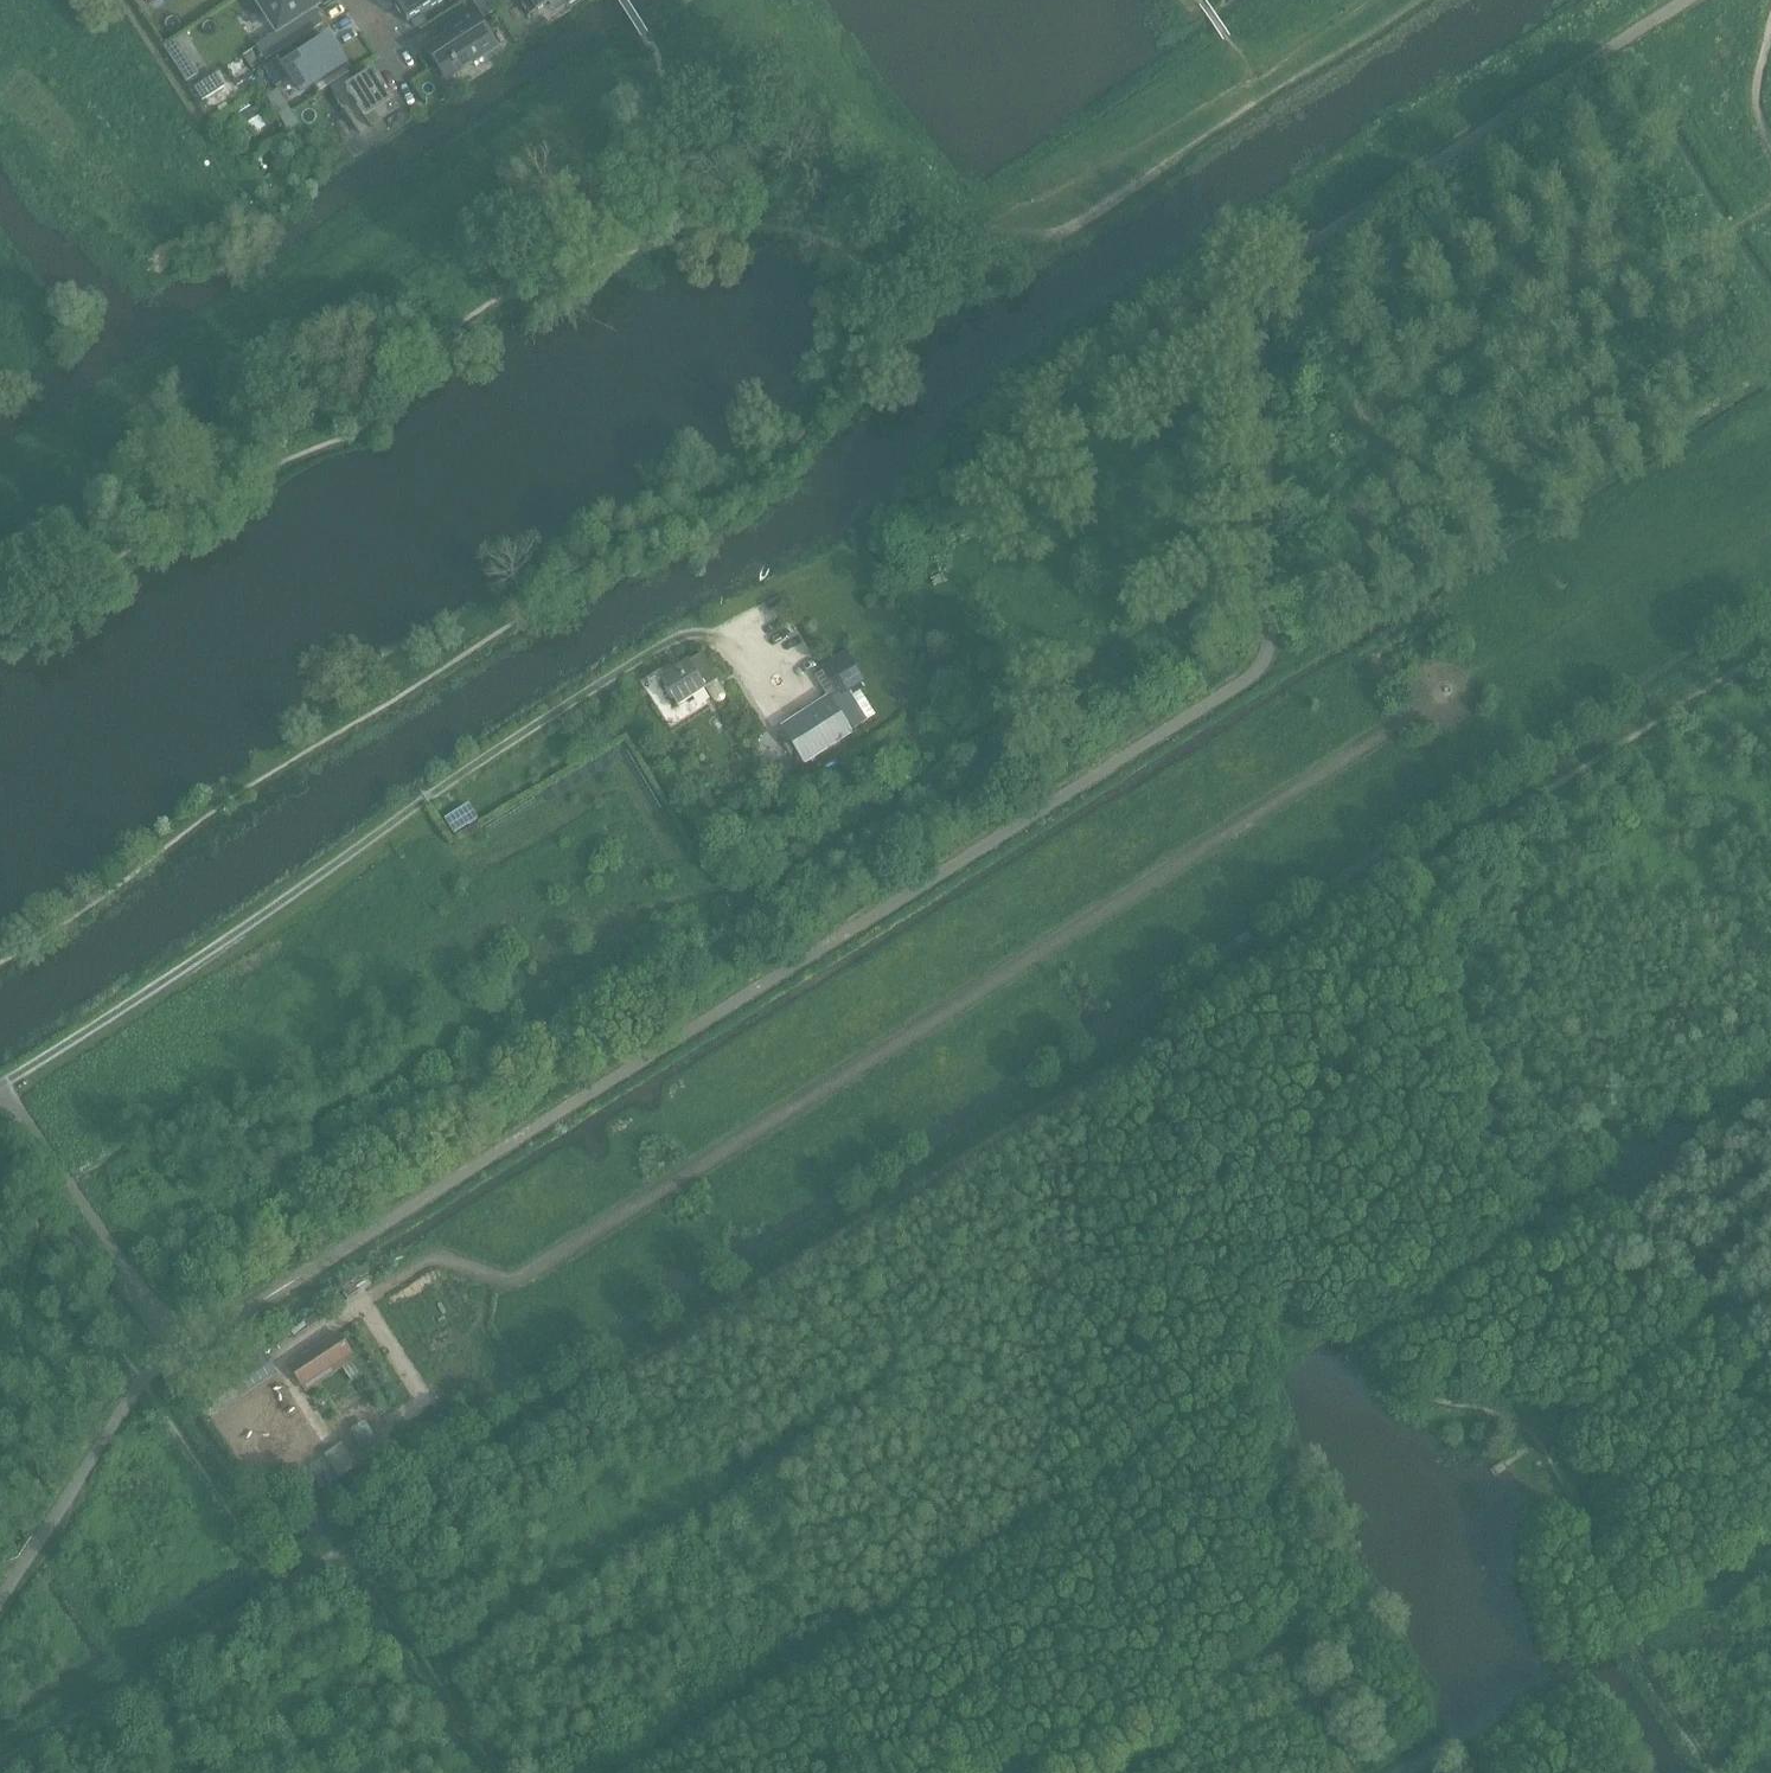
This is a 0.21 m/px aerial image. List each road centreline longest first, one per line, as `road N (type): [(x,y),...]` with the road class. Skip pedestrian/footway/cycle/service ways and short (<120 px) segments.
road 1 (track): [(2,1080),(185,967),(386,822)]

